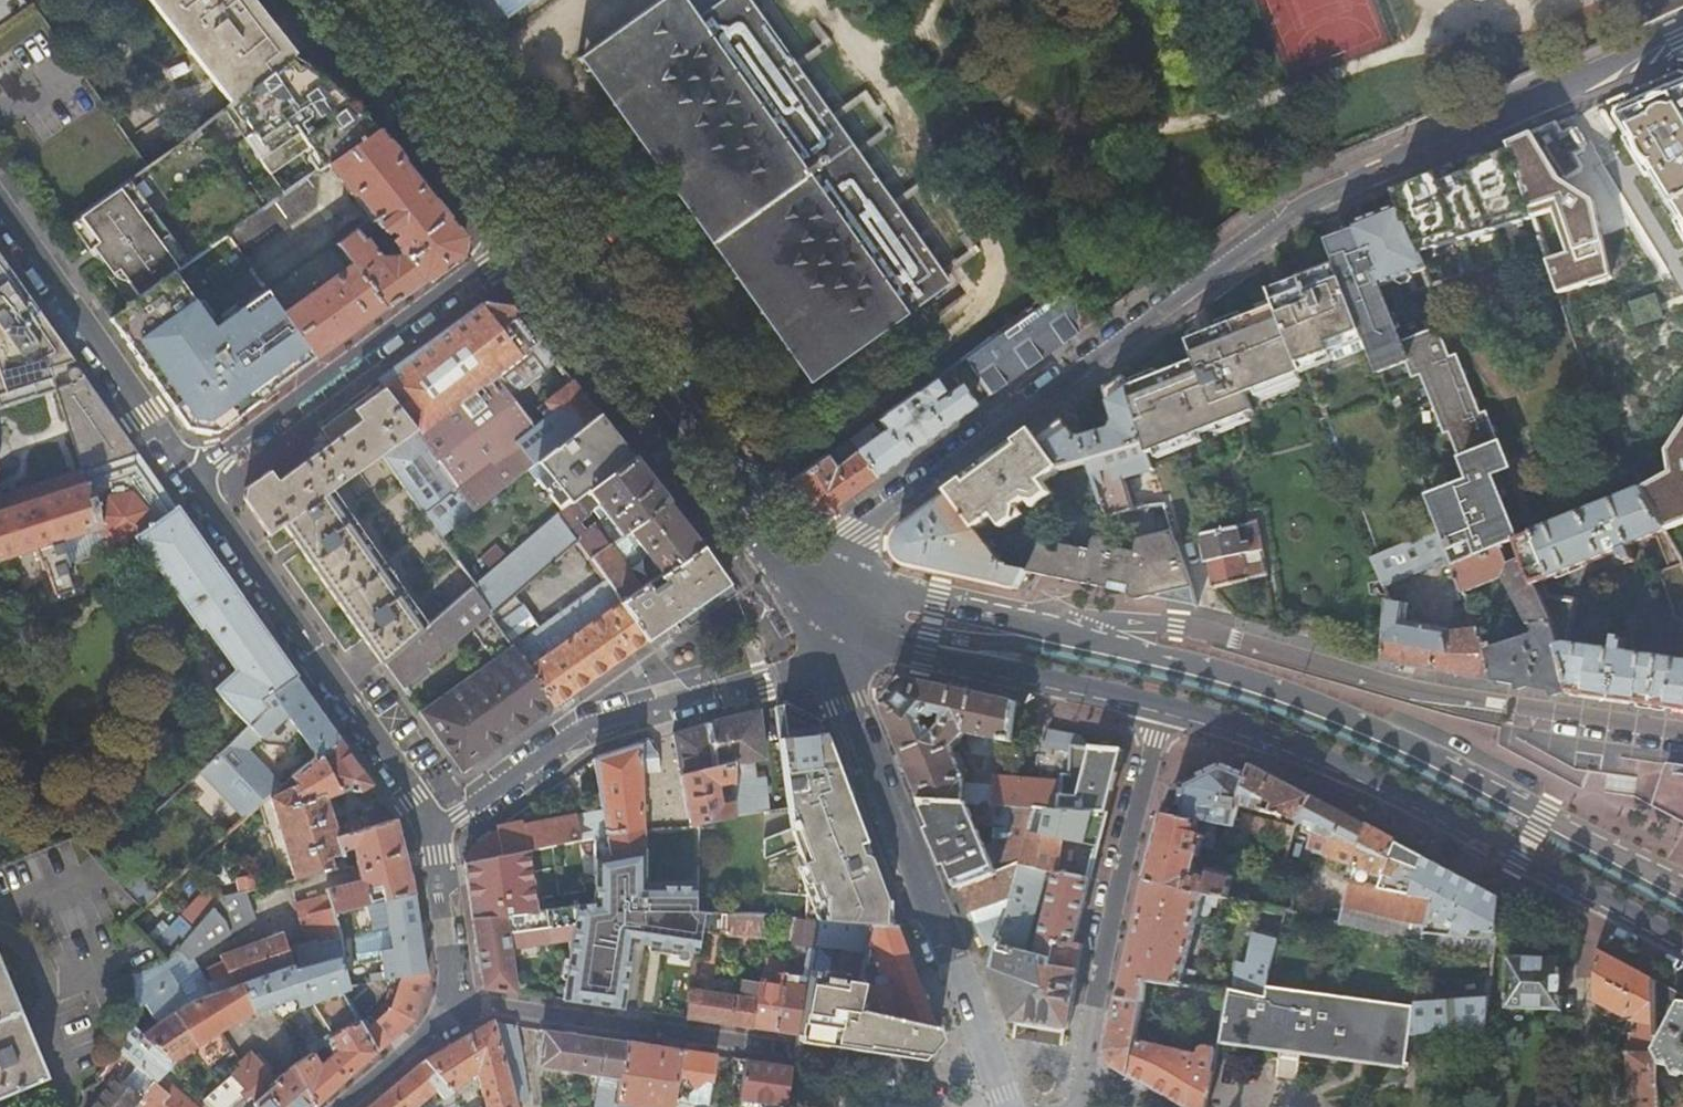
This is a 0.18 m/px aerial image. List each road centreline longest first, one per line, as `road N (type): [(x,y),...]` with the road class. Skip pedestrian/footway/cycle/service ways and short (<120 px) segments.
road 1 (residential): [(827,593),(860,533),(1317,201),(1567,91),(1682,31)]
road 2 (secondary): [(1682,885),(1329,704),(1061,632)]
road 3 (secondary): [(1170,710),(1315,757),(1682,949)]
road 4 (residential): [(999,1083),(451,1003)]
road 5 (secondary): [(526,239),(753,528),(827,593)]
road 6 (residential): [(1682,739),(1419,692),(1230,637)]
road 7 (residential): [(999,1083),(826,662)]
road 8 (residential): [(826,662),(586,729),(433,826)]
road 9 (residential): [(433,826),(197,486)]
road 10 (residential): [(526,239),(197,486)]
road 11 (residential): [(1074,1106),(1170,710)]
road 12 (secondary): [(827,593),(865,643),(1170,710)]
road 13 (residential): [(0,205),(197,486)]
road 14 (secondary): [(337,0),(526,239)]
road 15 (secondary): [(1061,632),(937,600),(827,593)]
road 16 (residential): [(433,826),(451,1003)]
road 17 (residential): [(1230,637),(1178,628),(1061,632)]
road 18 (residential): [(451,1003),(451,1015),(345,1106)]

